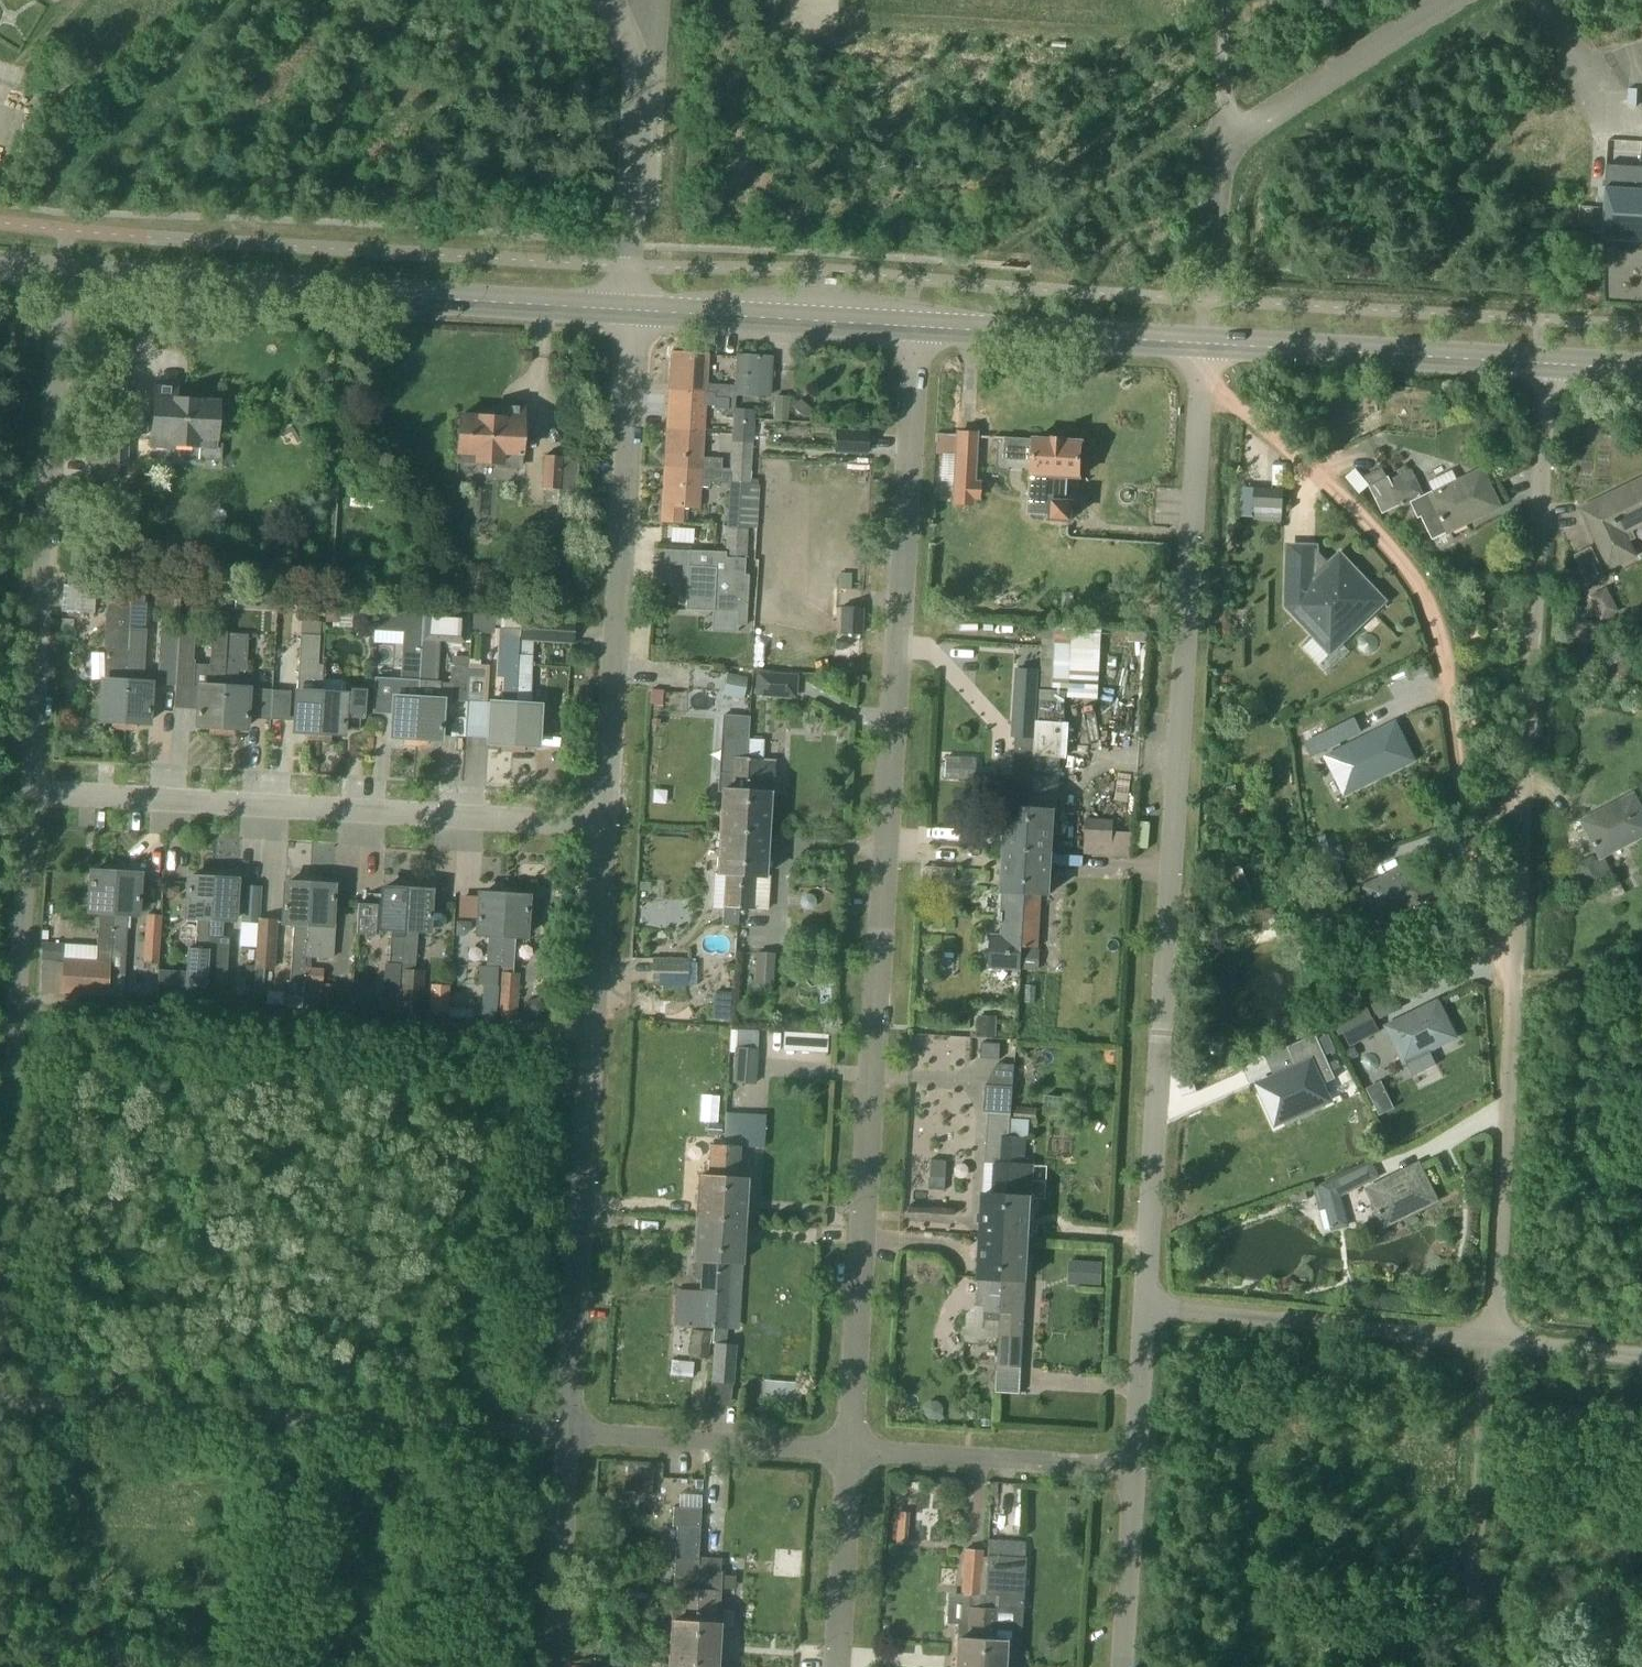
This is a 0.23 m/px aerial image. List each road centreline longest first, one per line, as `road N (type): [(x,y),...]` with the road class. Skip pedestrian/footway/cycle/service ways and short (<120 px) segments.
road 1 (residential): [(846,1453),(908,328)]
road 2 (residential): [(1157,1309),(1202,386)]
road 3 (residential): [(1202,386),(1336,489),(1431,602),(1451,674),(1489,975),(1512,999)]
road 4 (residential): [(1512,999),(1553,364)]
road 5 (residential): [(565,1432),(607,825)]
road 6 (residential): [(607,825),(31,791)]
road 7 (tertiary): [(58,280),(626,314)]
road 8 (residential): [(31,791),(58,280)]
road 9 (residential): [(607,825),(626,314)]
road 10 (unclassified): [(0,1300),(31,791)]
road 11 (residential): [(1458,0),(1222,141),(1205,339)]
road 12 (tertiary): [(1205,339),(1553,364)]
road 13 (residential): [(1489,1346),(1512,999)]
road 14 (residential): [(1157,1309),(1489,1346)]
road 15 (residential): [(1489,1346),(1470,1666)]
road 16 (unclassified): [(626,314),(633,69),(608,0)]
road 17 (residential): [(846,1453),(1147,1470)]
road 18 (tertiary): [(908,328),(1205,339)]
road 19 (unclassified): [(0,1402),(288,1419)]
road 20 (tertiary): [(626,314),(908,328)]
road 21 (residential): [(565,1432),(846,1453)]
road 22 (residential): [(288,1419),(565,1432)]
road 23 (residential): [(551,1666),(565,1432)]
road 24 (residential): [(833,1666),(846,1453)]
road 25 (residential): [(1133,1666),(1147,1470)]
road 26 (residential): [(1147,1470),(1157,1309)]
road 27 (residential): [(1489,1346),(1641,1359)]

